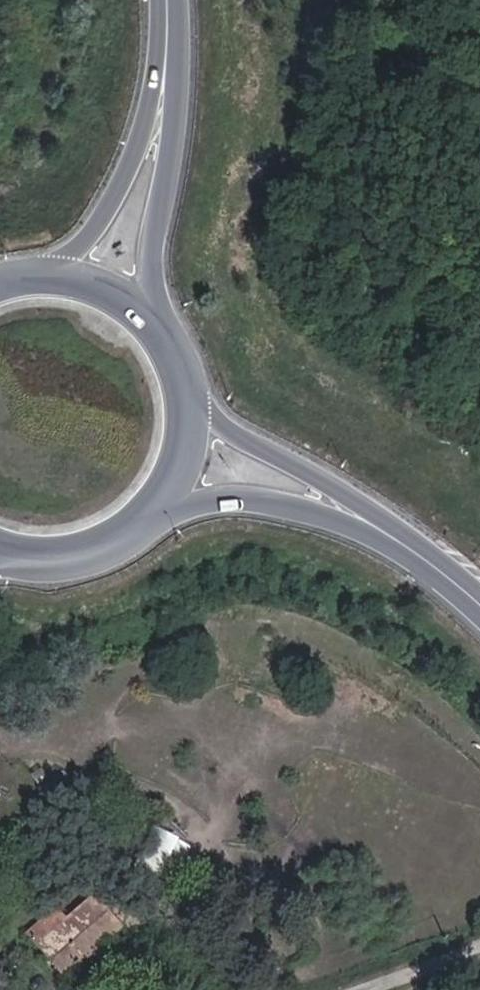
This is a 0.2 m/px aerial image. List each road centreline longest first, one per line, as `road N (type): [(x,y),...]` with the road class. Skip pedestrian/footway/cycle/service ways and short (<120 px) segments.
road 1 (tertiary): [(152,318),(176,156),(165,98)]
road 2 (primary): [(161,523),(231,507),(377,533)]
road 3 (primary): [(377,533),(333,492),(198,411)]
road 4 (tertiary): [(165,98),(96,235),(53,277)]
road 5 (primary): [(0,564),(80,570),(125,553),(161,523)]
road 6 (primary): [(377,533),(479,603)]
road 7 (primary): [(161,523),(191,471),(198,411)]

